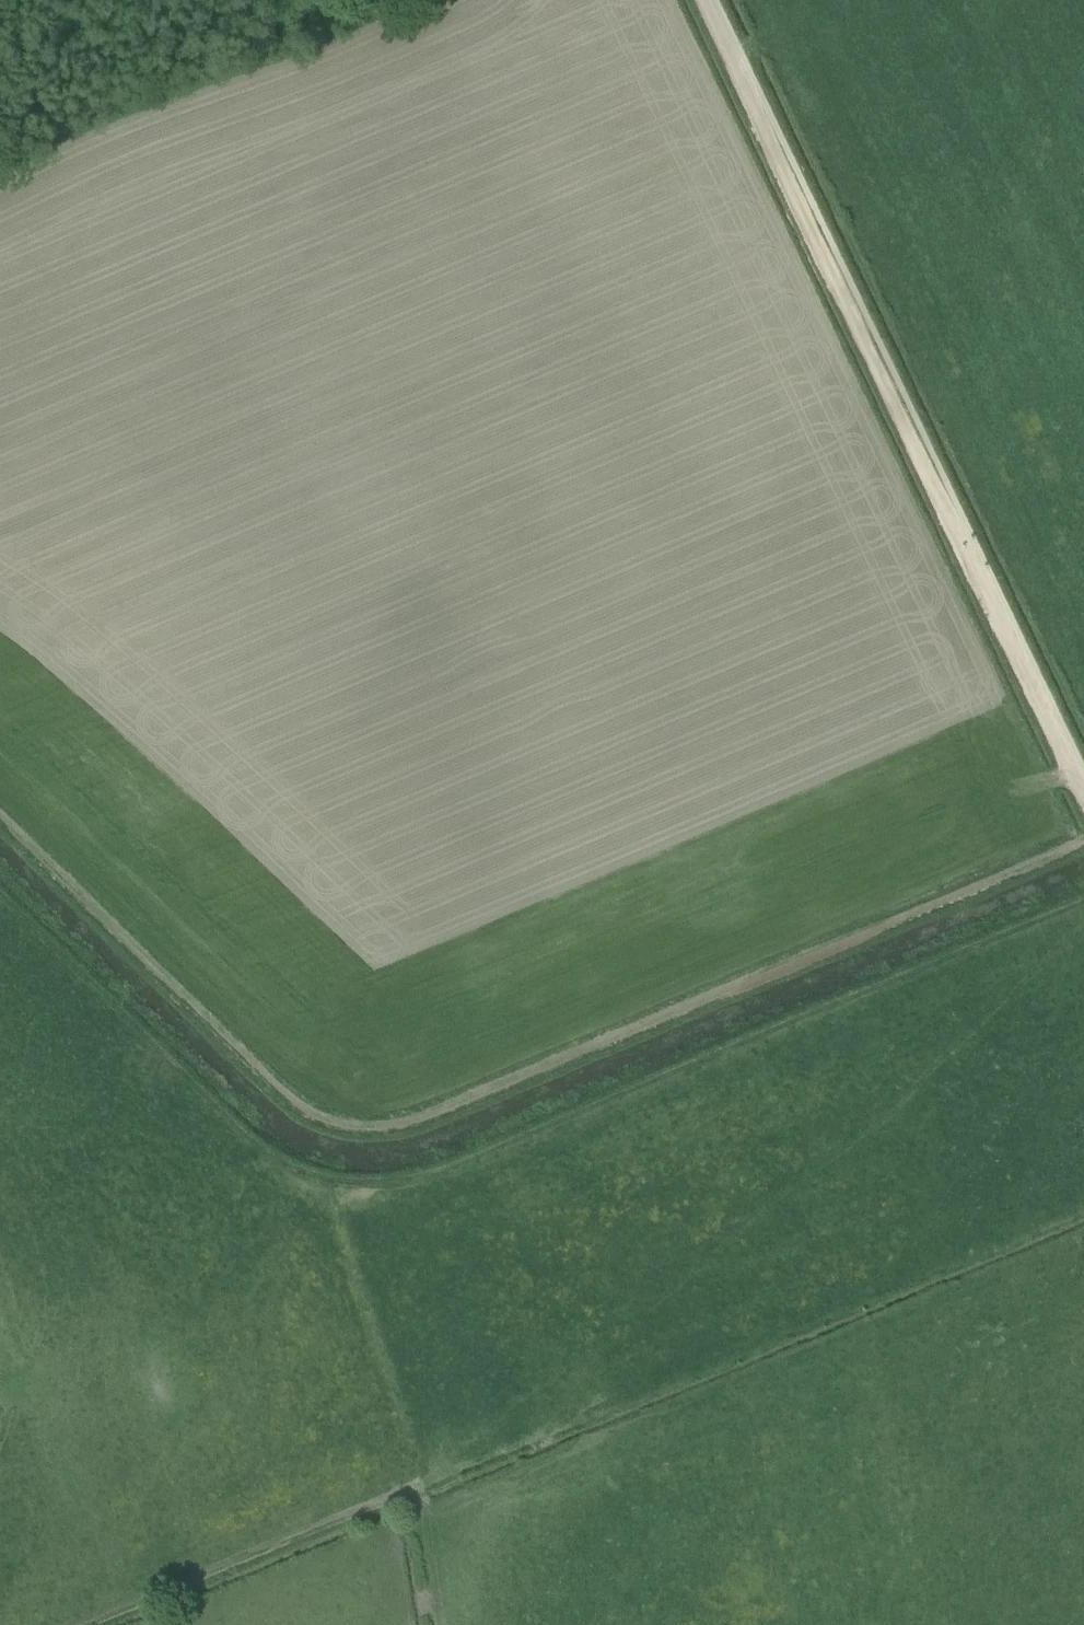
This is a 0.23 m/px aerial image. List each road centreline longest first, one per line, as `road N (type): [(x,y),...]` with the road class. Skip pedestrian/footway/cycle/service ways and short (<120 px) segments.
road 1 (track): [(701,0),(1083,791)]
road 2 (track): [(90,1624),(402,1497)]

